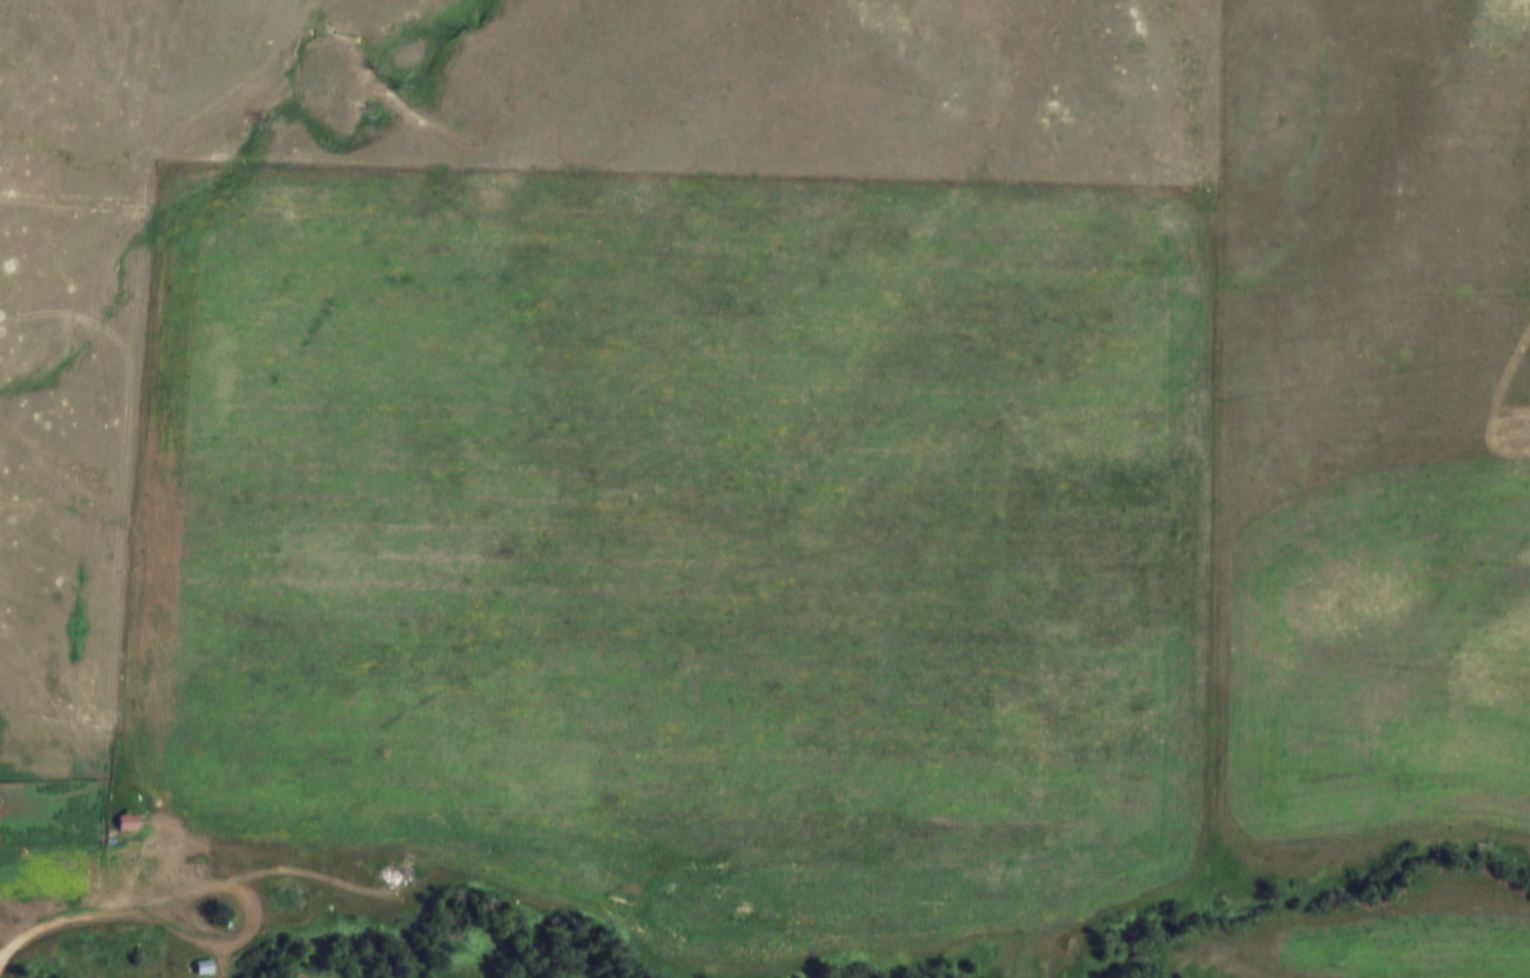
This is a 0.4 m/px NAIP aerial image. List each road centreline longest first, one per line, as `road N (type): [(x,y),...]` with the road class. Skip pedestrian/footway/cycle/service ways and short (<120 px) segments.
road 1 (track): [(178,932),(186,956),(258,976),(296,964),(282,862),(223,881),(178,932)]
road 2 (track): [(178,932),(139,922),(60,925),(28,939),(0,969)]

